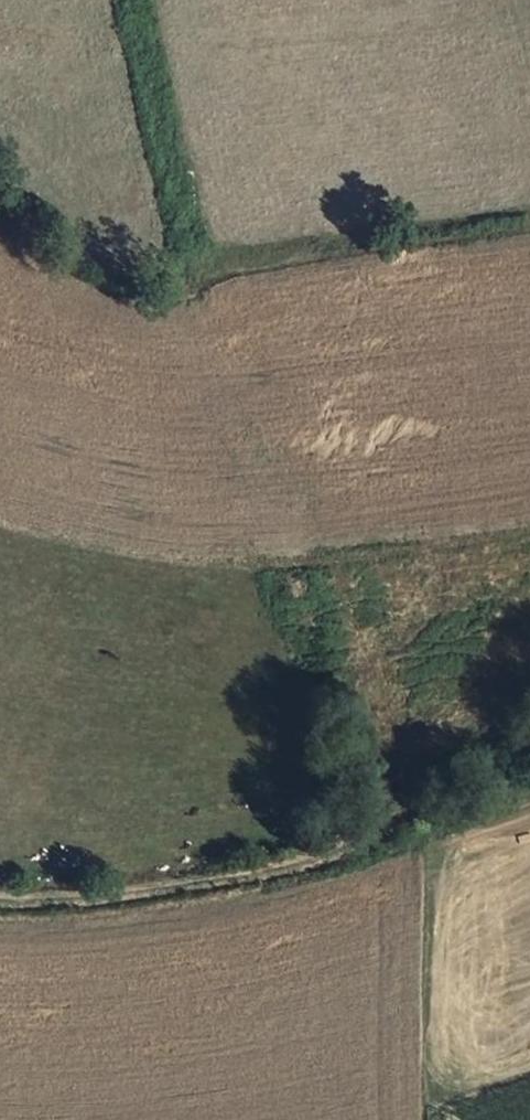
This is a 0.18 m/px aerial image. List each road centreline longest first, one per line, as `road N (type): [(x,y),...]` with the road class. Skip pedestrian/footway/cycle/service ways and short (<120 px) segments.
road 1 (track): [(0,907),(31,910),(298,873),(407,820),(529,698)]

